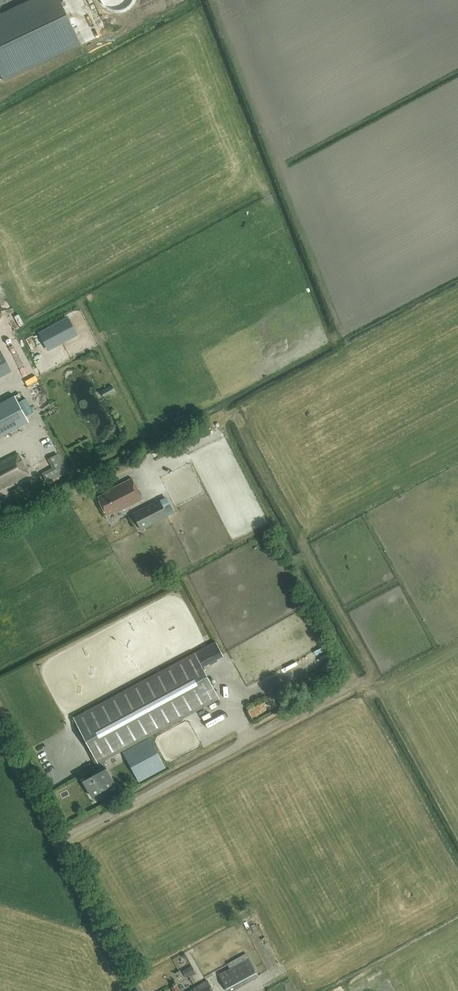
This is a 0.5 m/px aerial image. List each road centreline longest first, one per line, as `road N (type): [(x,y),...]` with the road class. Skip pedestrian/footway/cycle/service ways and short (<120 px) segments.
road 1 (track): [(60,840),(358,683)]
road 2 (unclassified): [(140,990),(0,720)]

